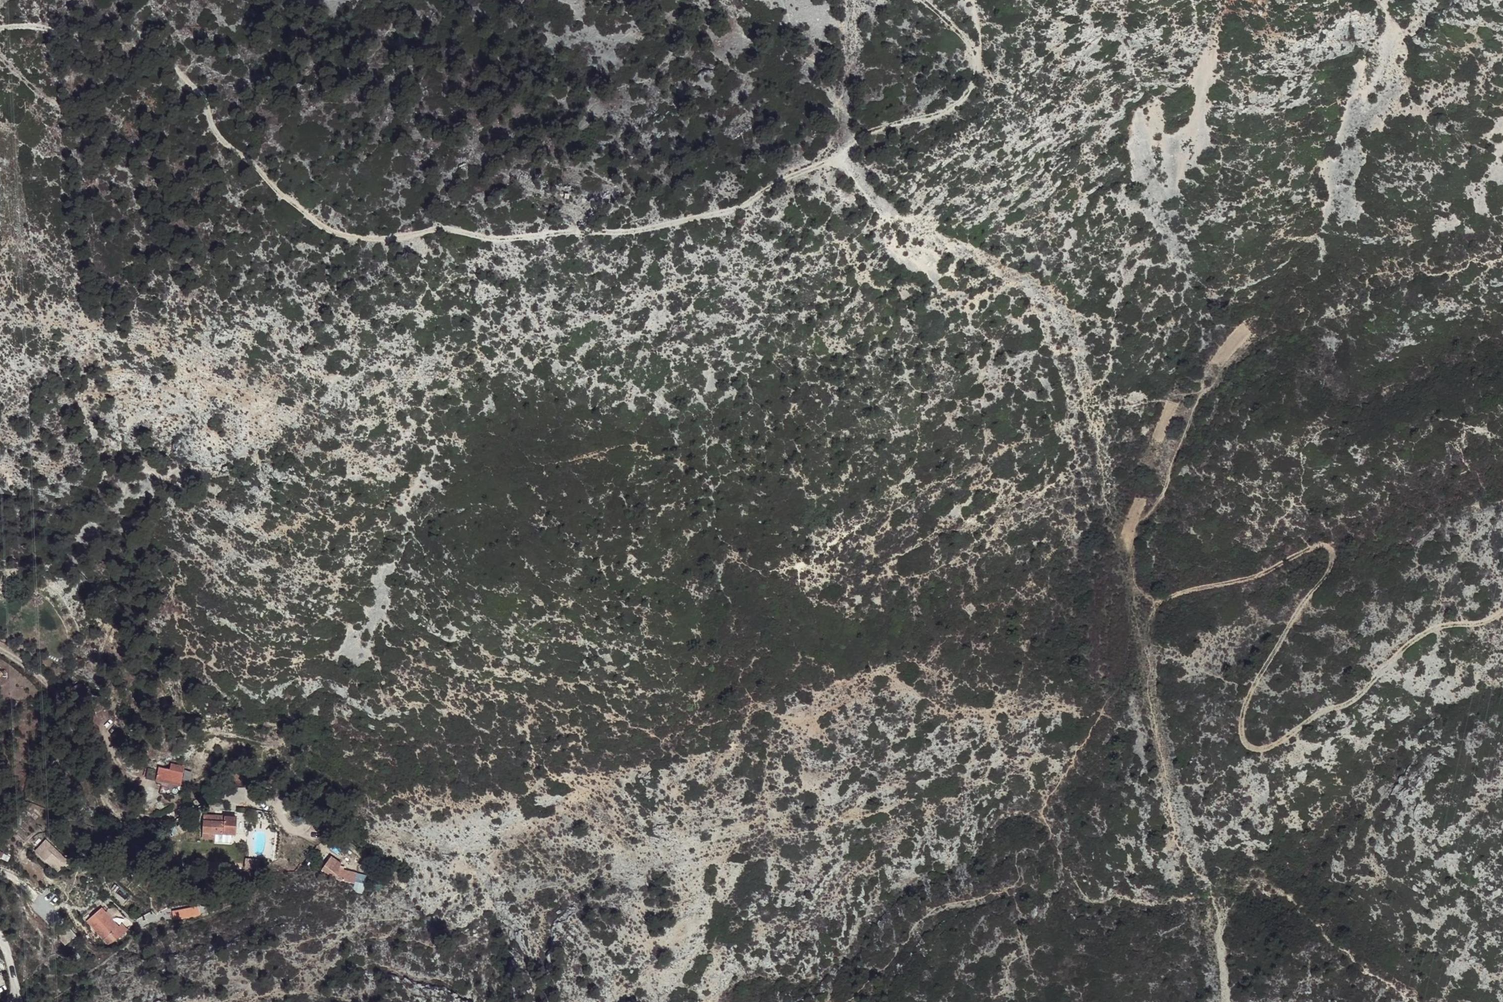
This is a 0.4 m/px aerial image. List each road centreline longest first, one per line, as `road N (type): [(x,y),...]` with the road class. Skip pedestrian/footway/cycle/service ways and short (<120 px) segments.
road 1 (track): [(977,54),(973,85),(953,107),(855,136),(823,164),(731,210),(648,229),(490,238),(435,228),(382,240),(322,225),(279,196),(219,138),(198,91),(122,28),(0,29)]

